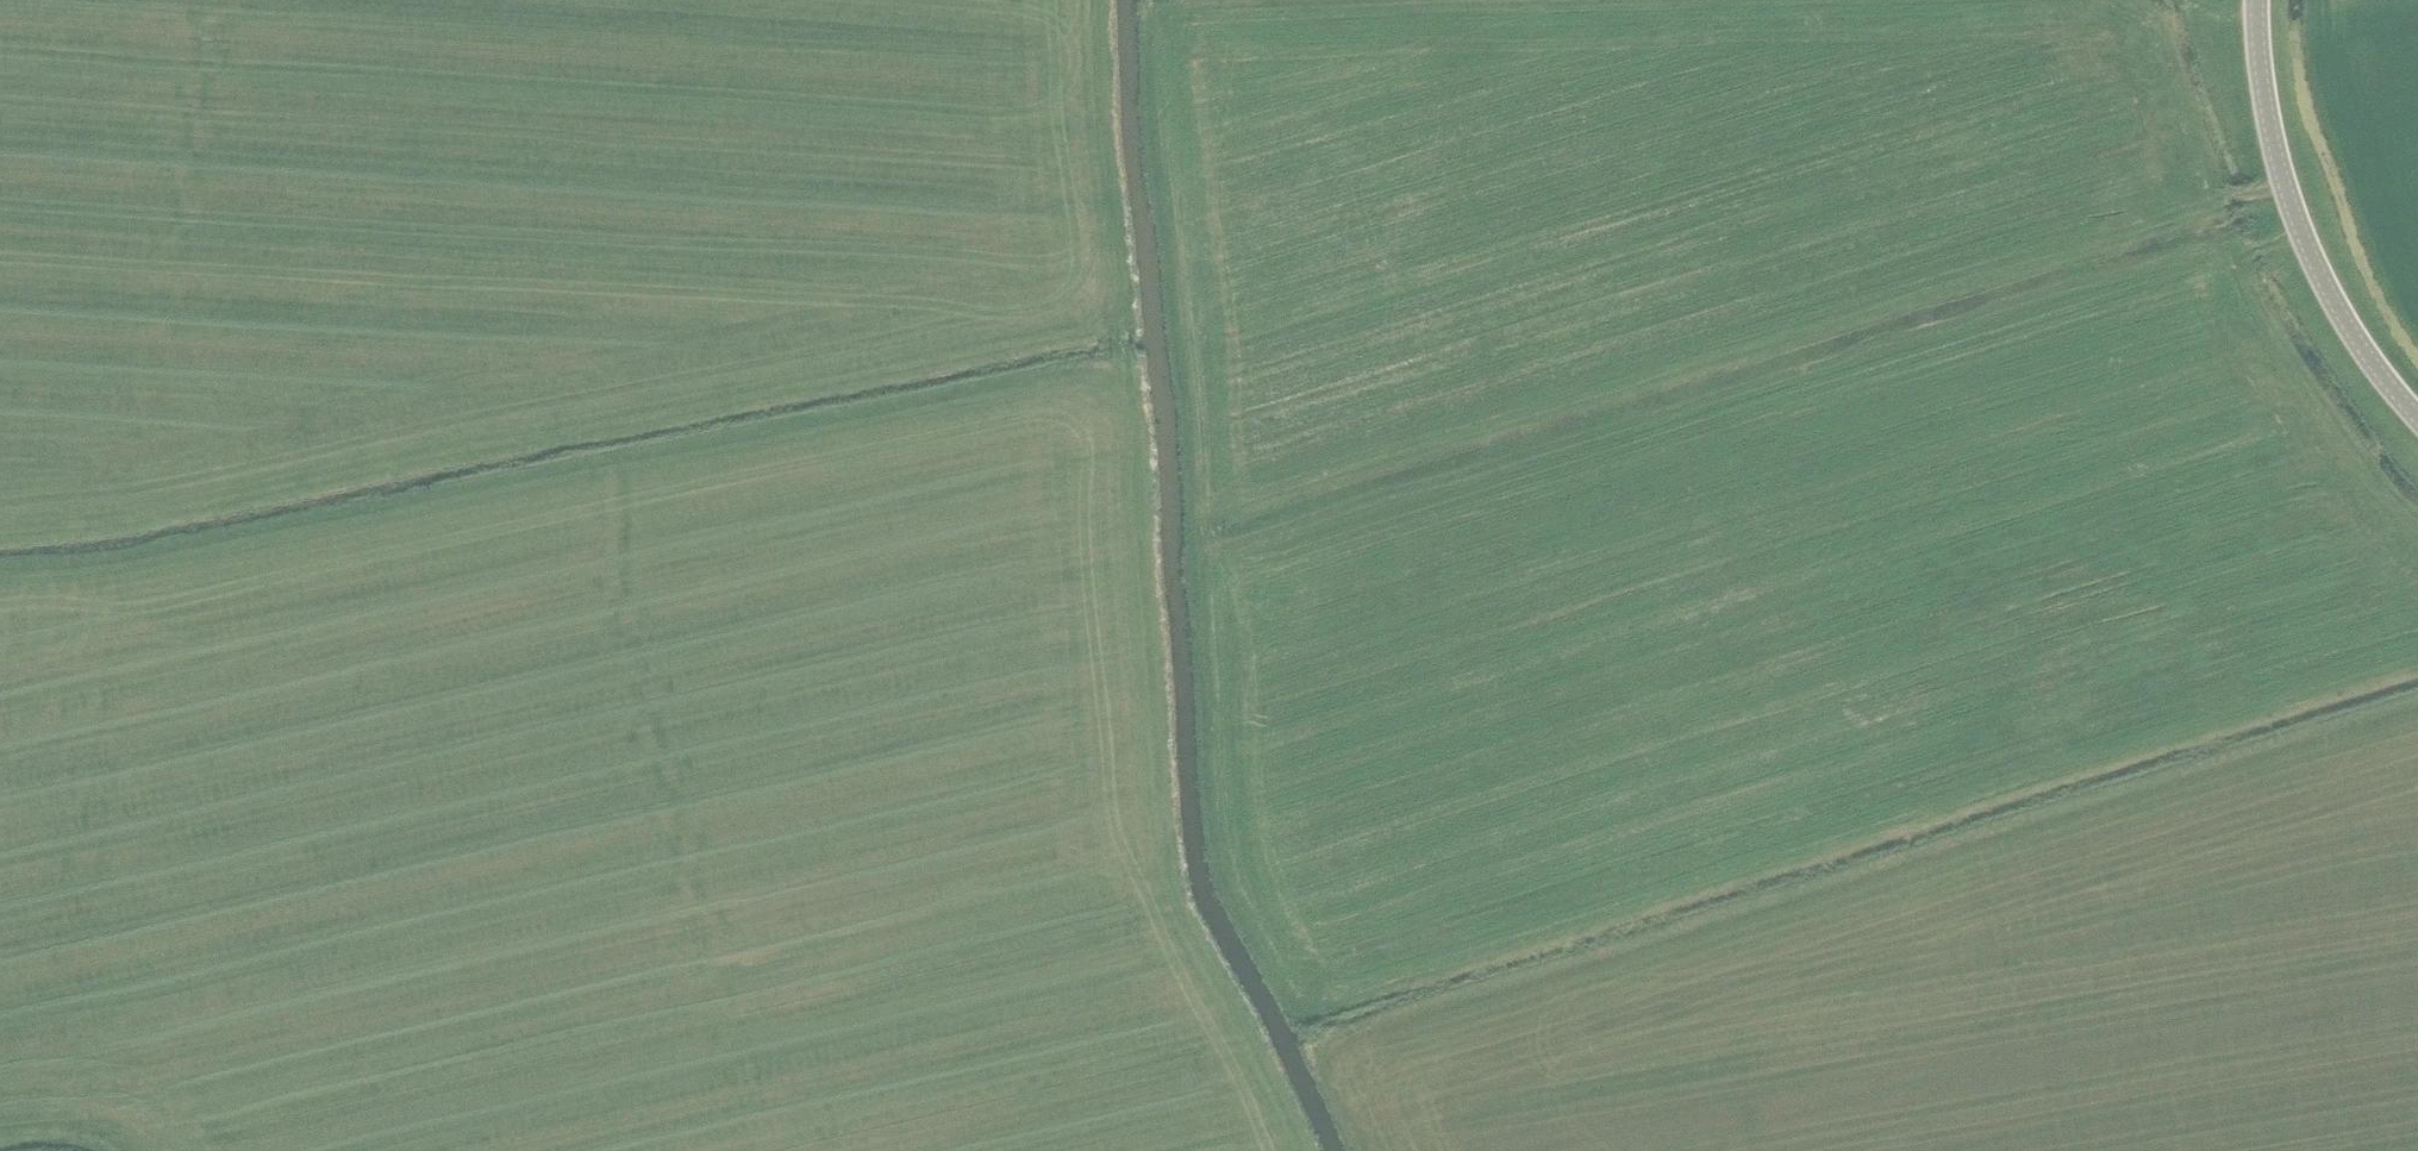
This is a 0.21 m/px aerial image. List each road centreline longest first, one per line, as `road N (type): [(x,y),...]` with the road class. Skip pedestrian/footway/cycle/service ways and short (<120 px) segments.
road 1 (tertiary): [(2417,420),(2337,308),(2295,220),(2268,118),(2258,0)]

